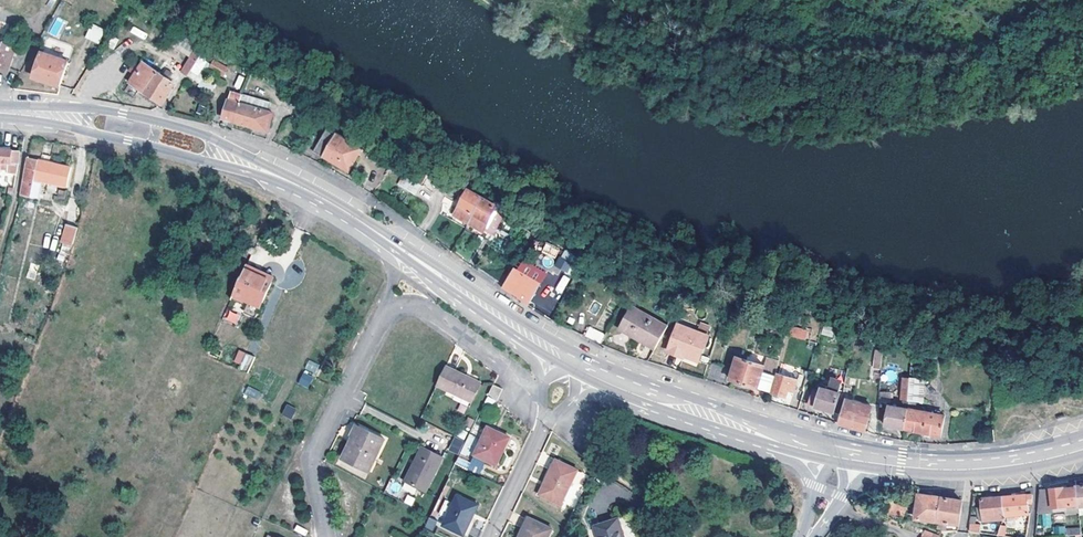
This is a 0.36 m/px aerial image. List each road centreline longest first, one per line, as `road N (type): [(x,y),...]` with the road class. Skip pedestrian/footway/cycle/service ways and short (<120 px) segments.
road 1 (residential): [(328,536),(310,460),(388,313)]
road 2 (secondary): [(818,446),(594,371)]
road 3 (secondary): [(1082,442),(956,464),(857,456)]
road 4 (secondary): [(563,354),(378,234)]
road 5 (unclassified): [(388,313),(413,302),(429,310),(508,366),(542,410)]
road 6 (secondary): [(259,169),(202,134),(105,110),(83,119)]
road 7 (secondary): [(83,119),(92,134),(259,169)]
road 8 (secondary): [(378,234),(259,169)]
road 9 (residential): [(490,536),(551,418)]

